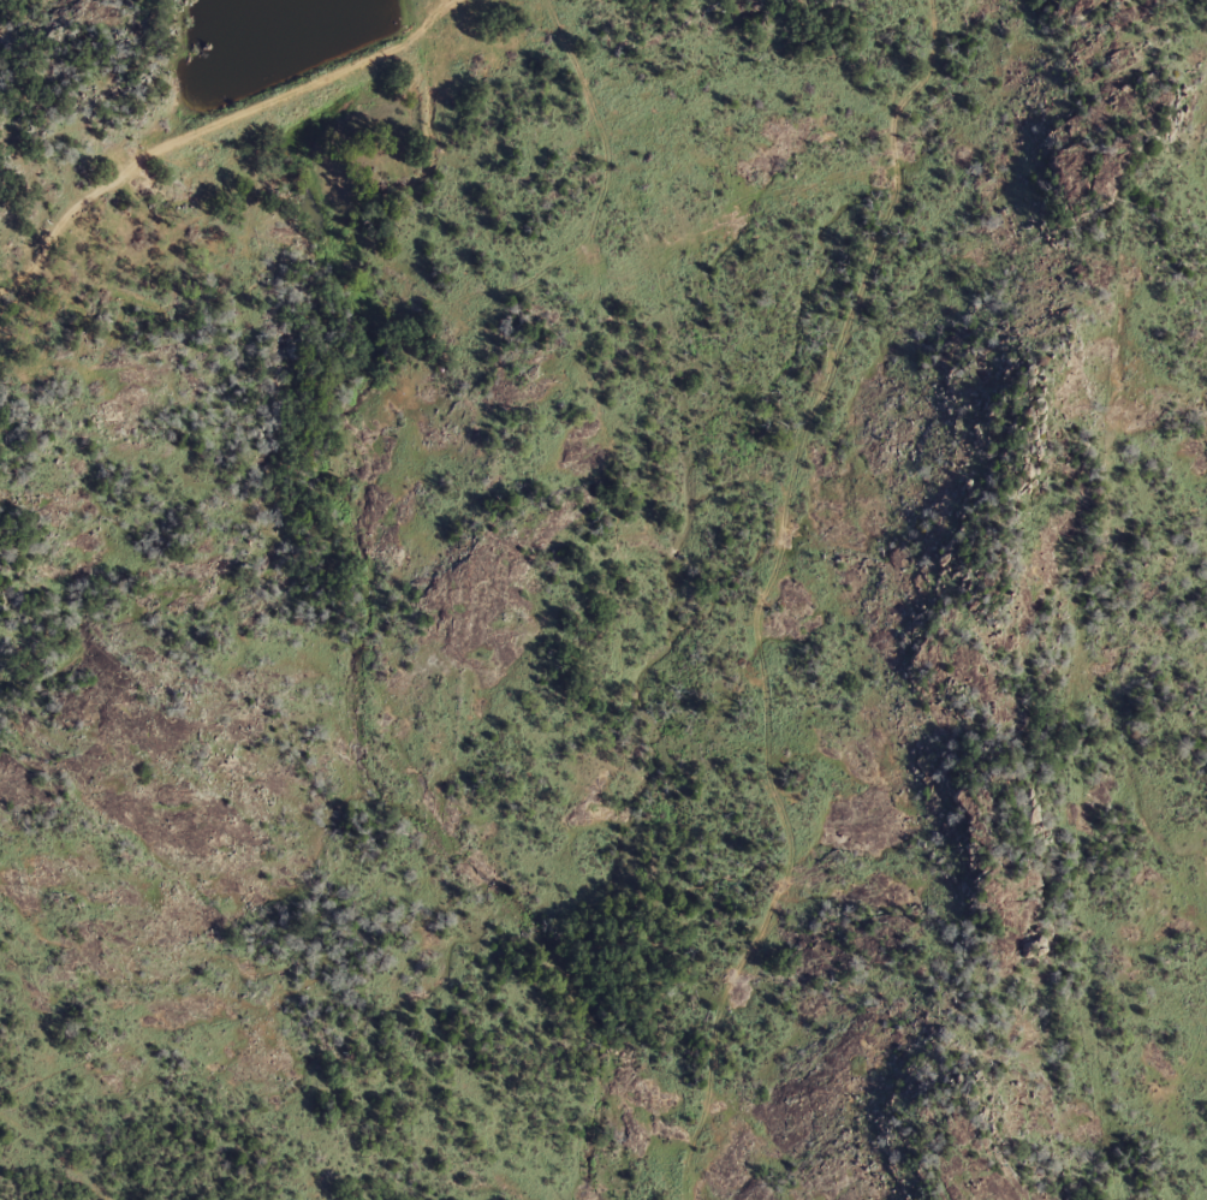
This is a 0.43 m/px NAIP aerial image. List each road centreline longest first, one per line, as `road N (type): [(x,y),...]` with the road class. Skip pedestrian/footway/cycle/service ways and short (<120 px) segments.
road 1 (residential): [(0,287),(32,271),(50,233),(135,158),(399,47),(446,0)]

